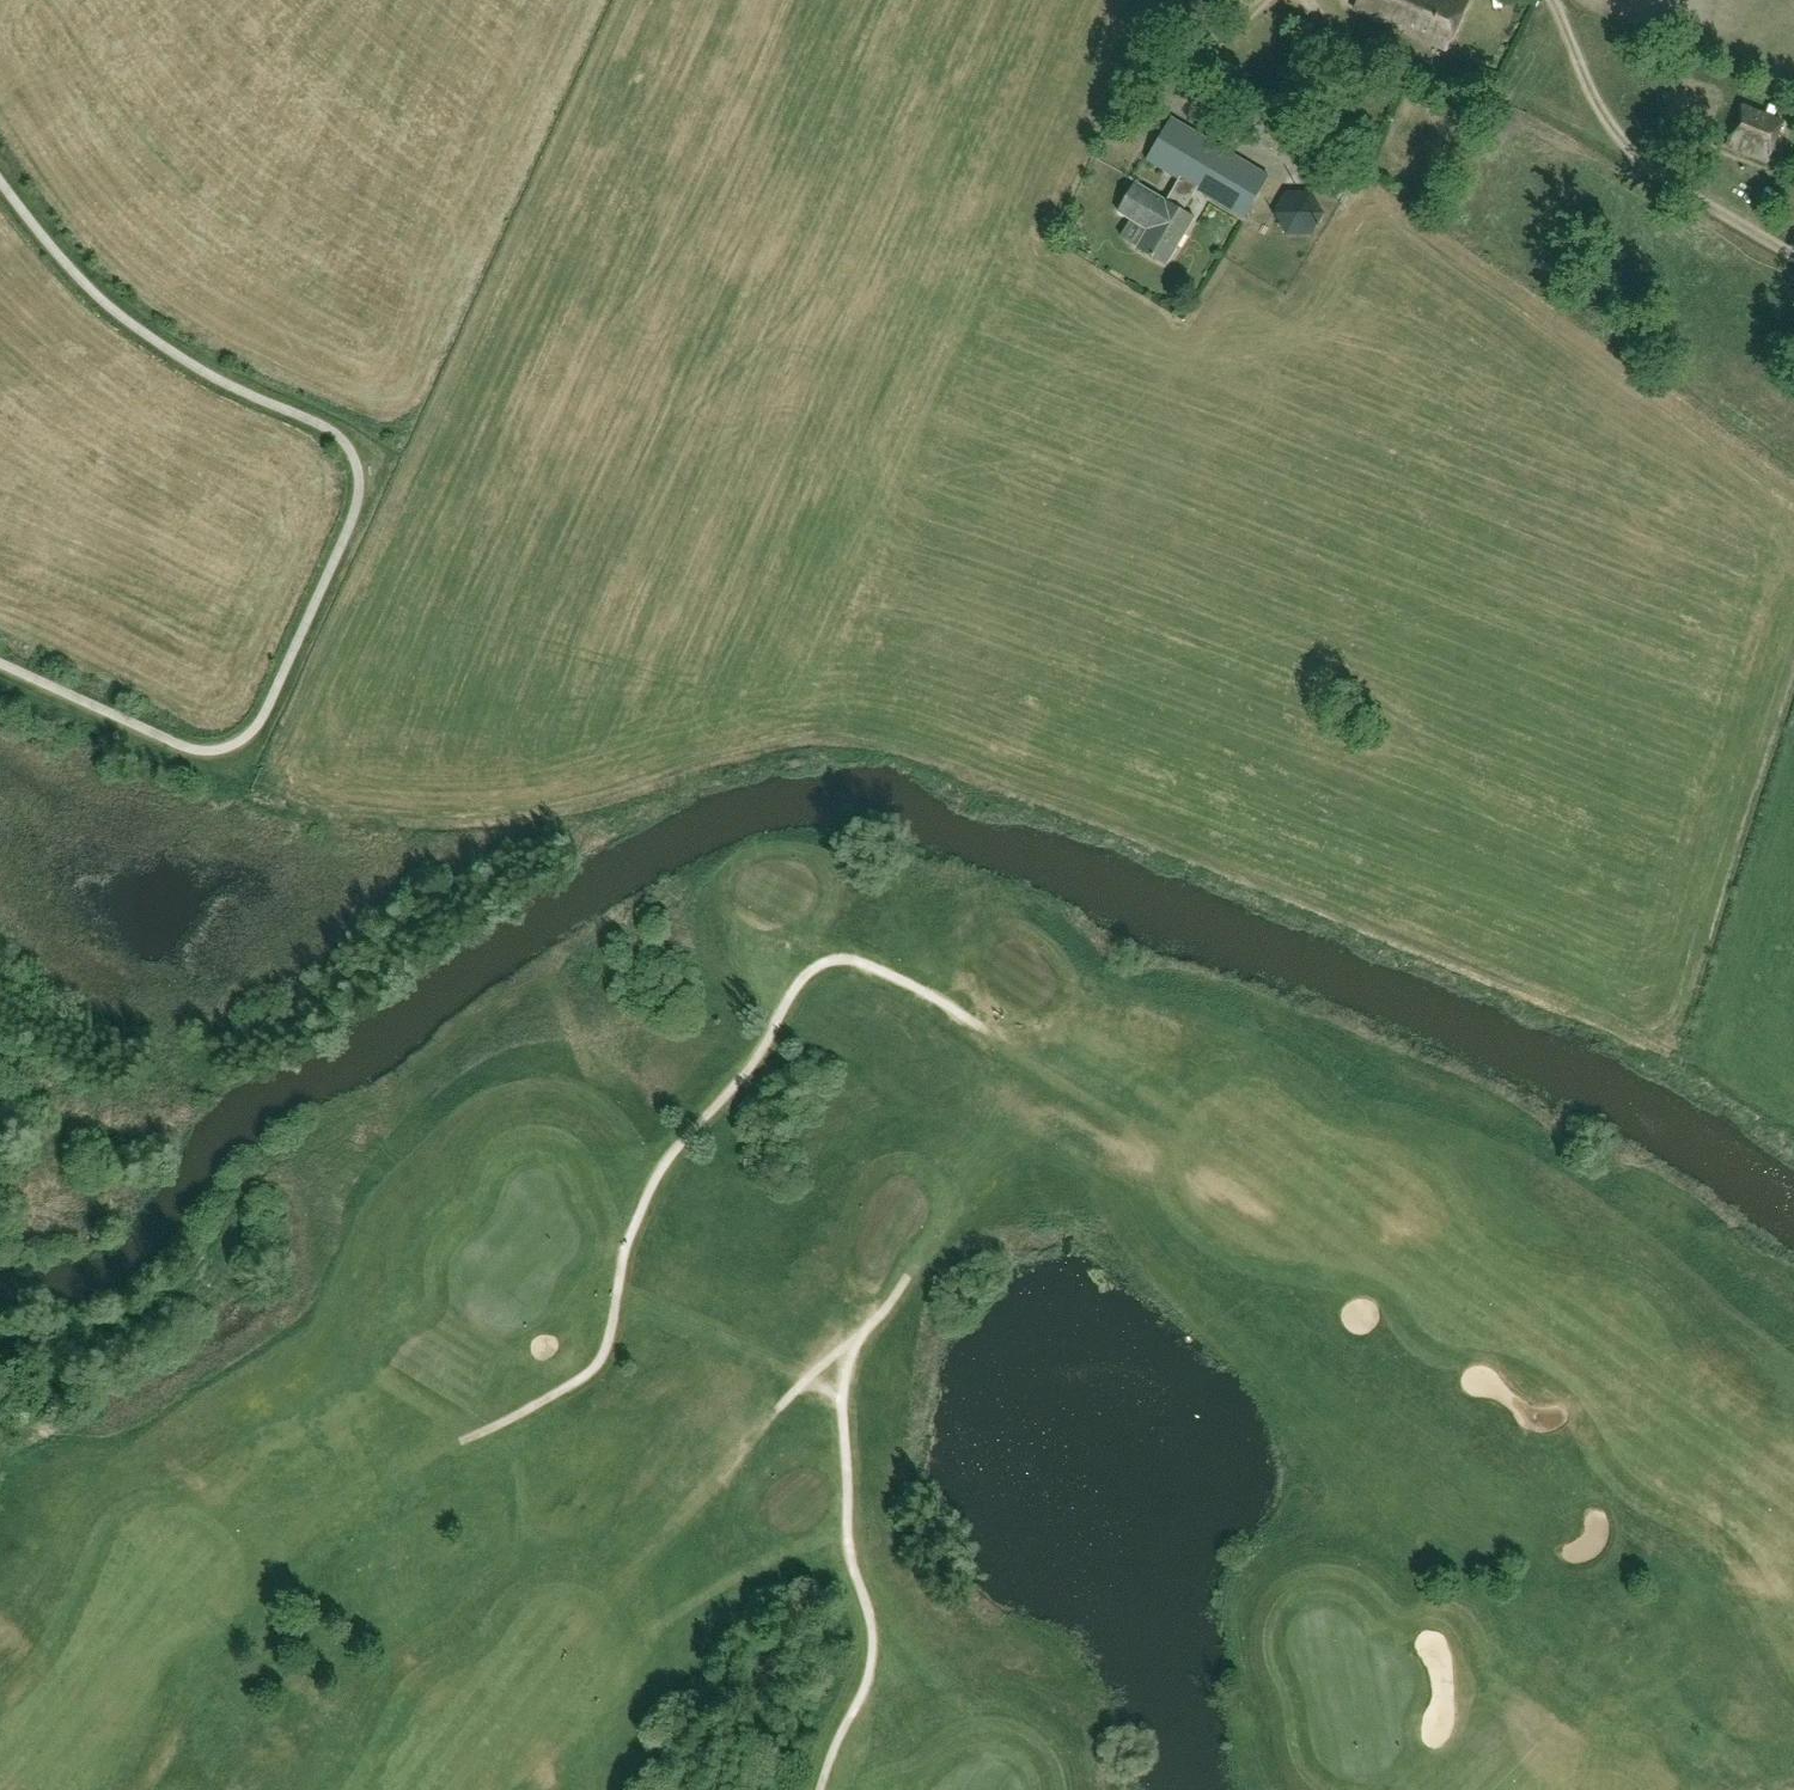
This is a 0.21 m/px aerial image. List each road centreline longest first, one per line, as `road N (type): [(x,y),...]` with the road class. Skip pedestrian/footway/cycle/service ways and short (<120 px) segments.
road 1 (track): [(1553,0),(1590,101),(1627,149),(1793,255)]

